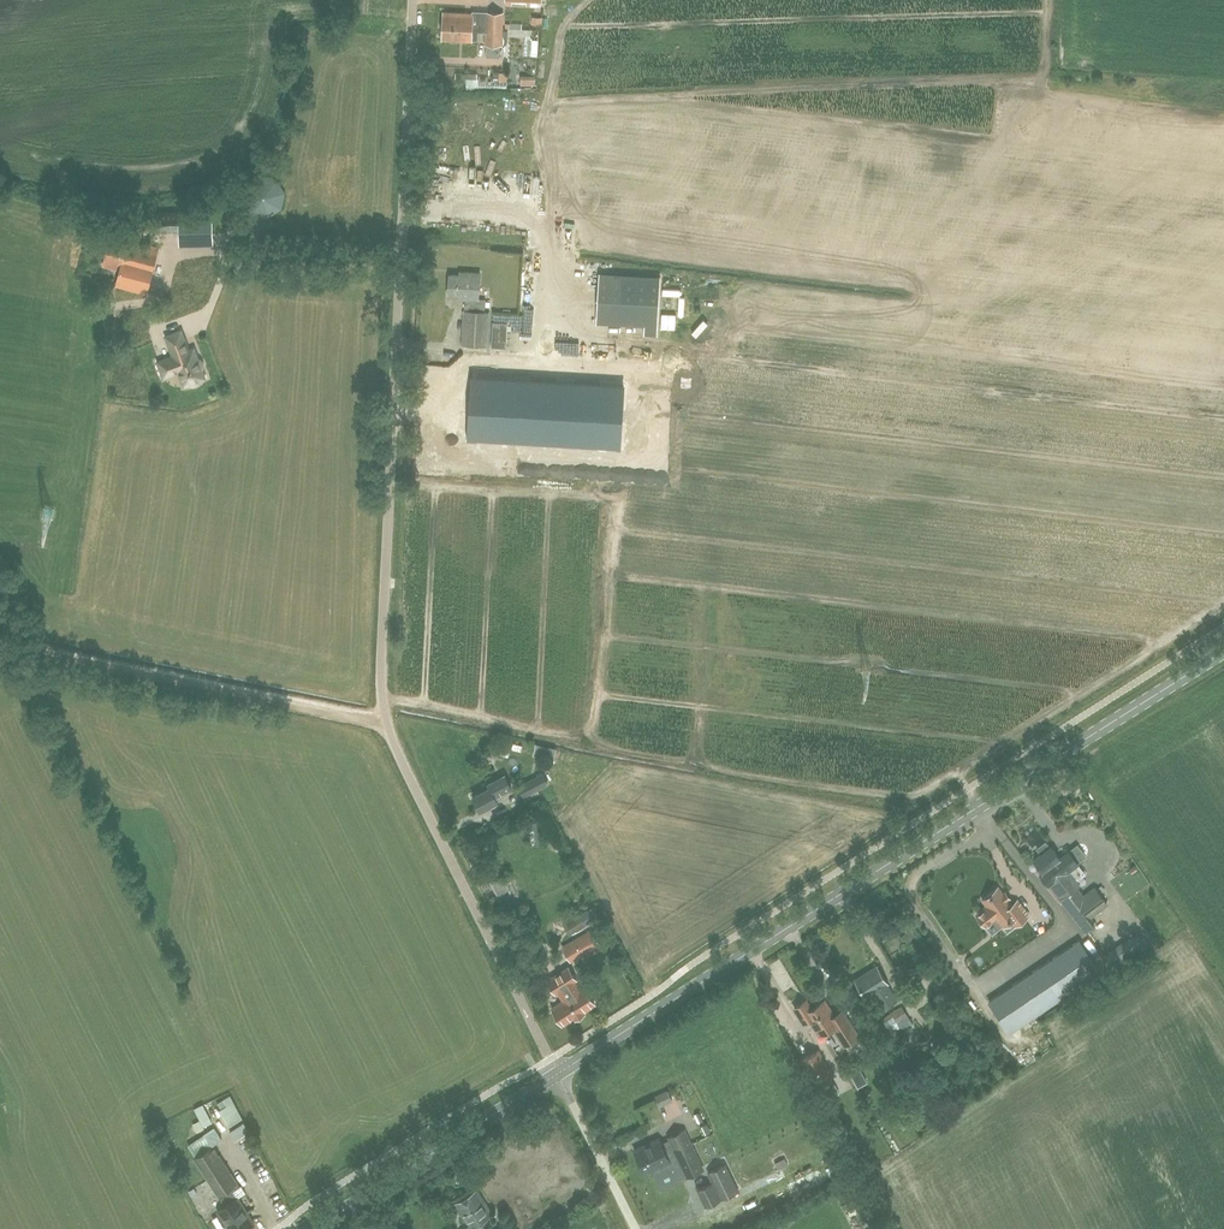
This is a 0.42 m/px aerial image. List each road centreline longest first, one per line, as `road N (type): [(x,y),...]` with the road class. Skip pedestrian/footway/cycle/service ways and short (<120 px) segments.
road 1 (unclassified): [(558,1075),(384,716),(413,0)]
road 2 (secondary): [(558,1075),(1223,654)]
road 3 (track): [(385,723),(0,646)]
road 4 (secondary): [(316,1228),(558,1075)]
road 5 (unclassified): [(636,1228),(558,1075)]

